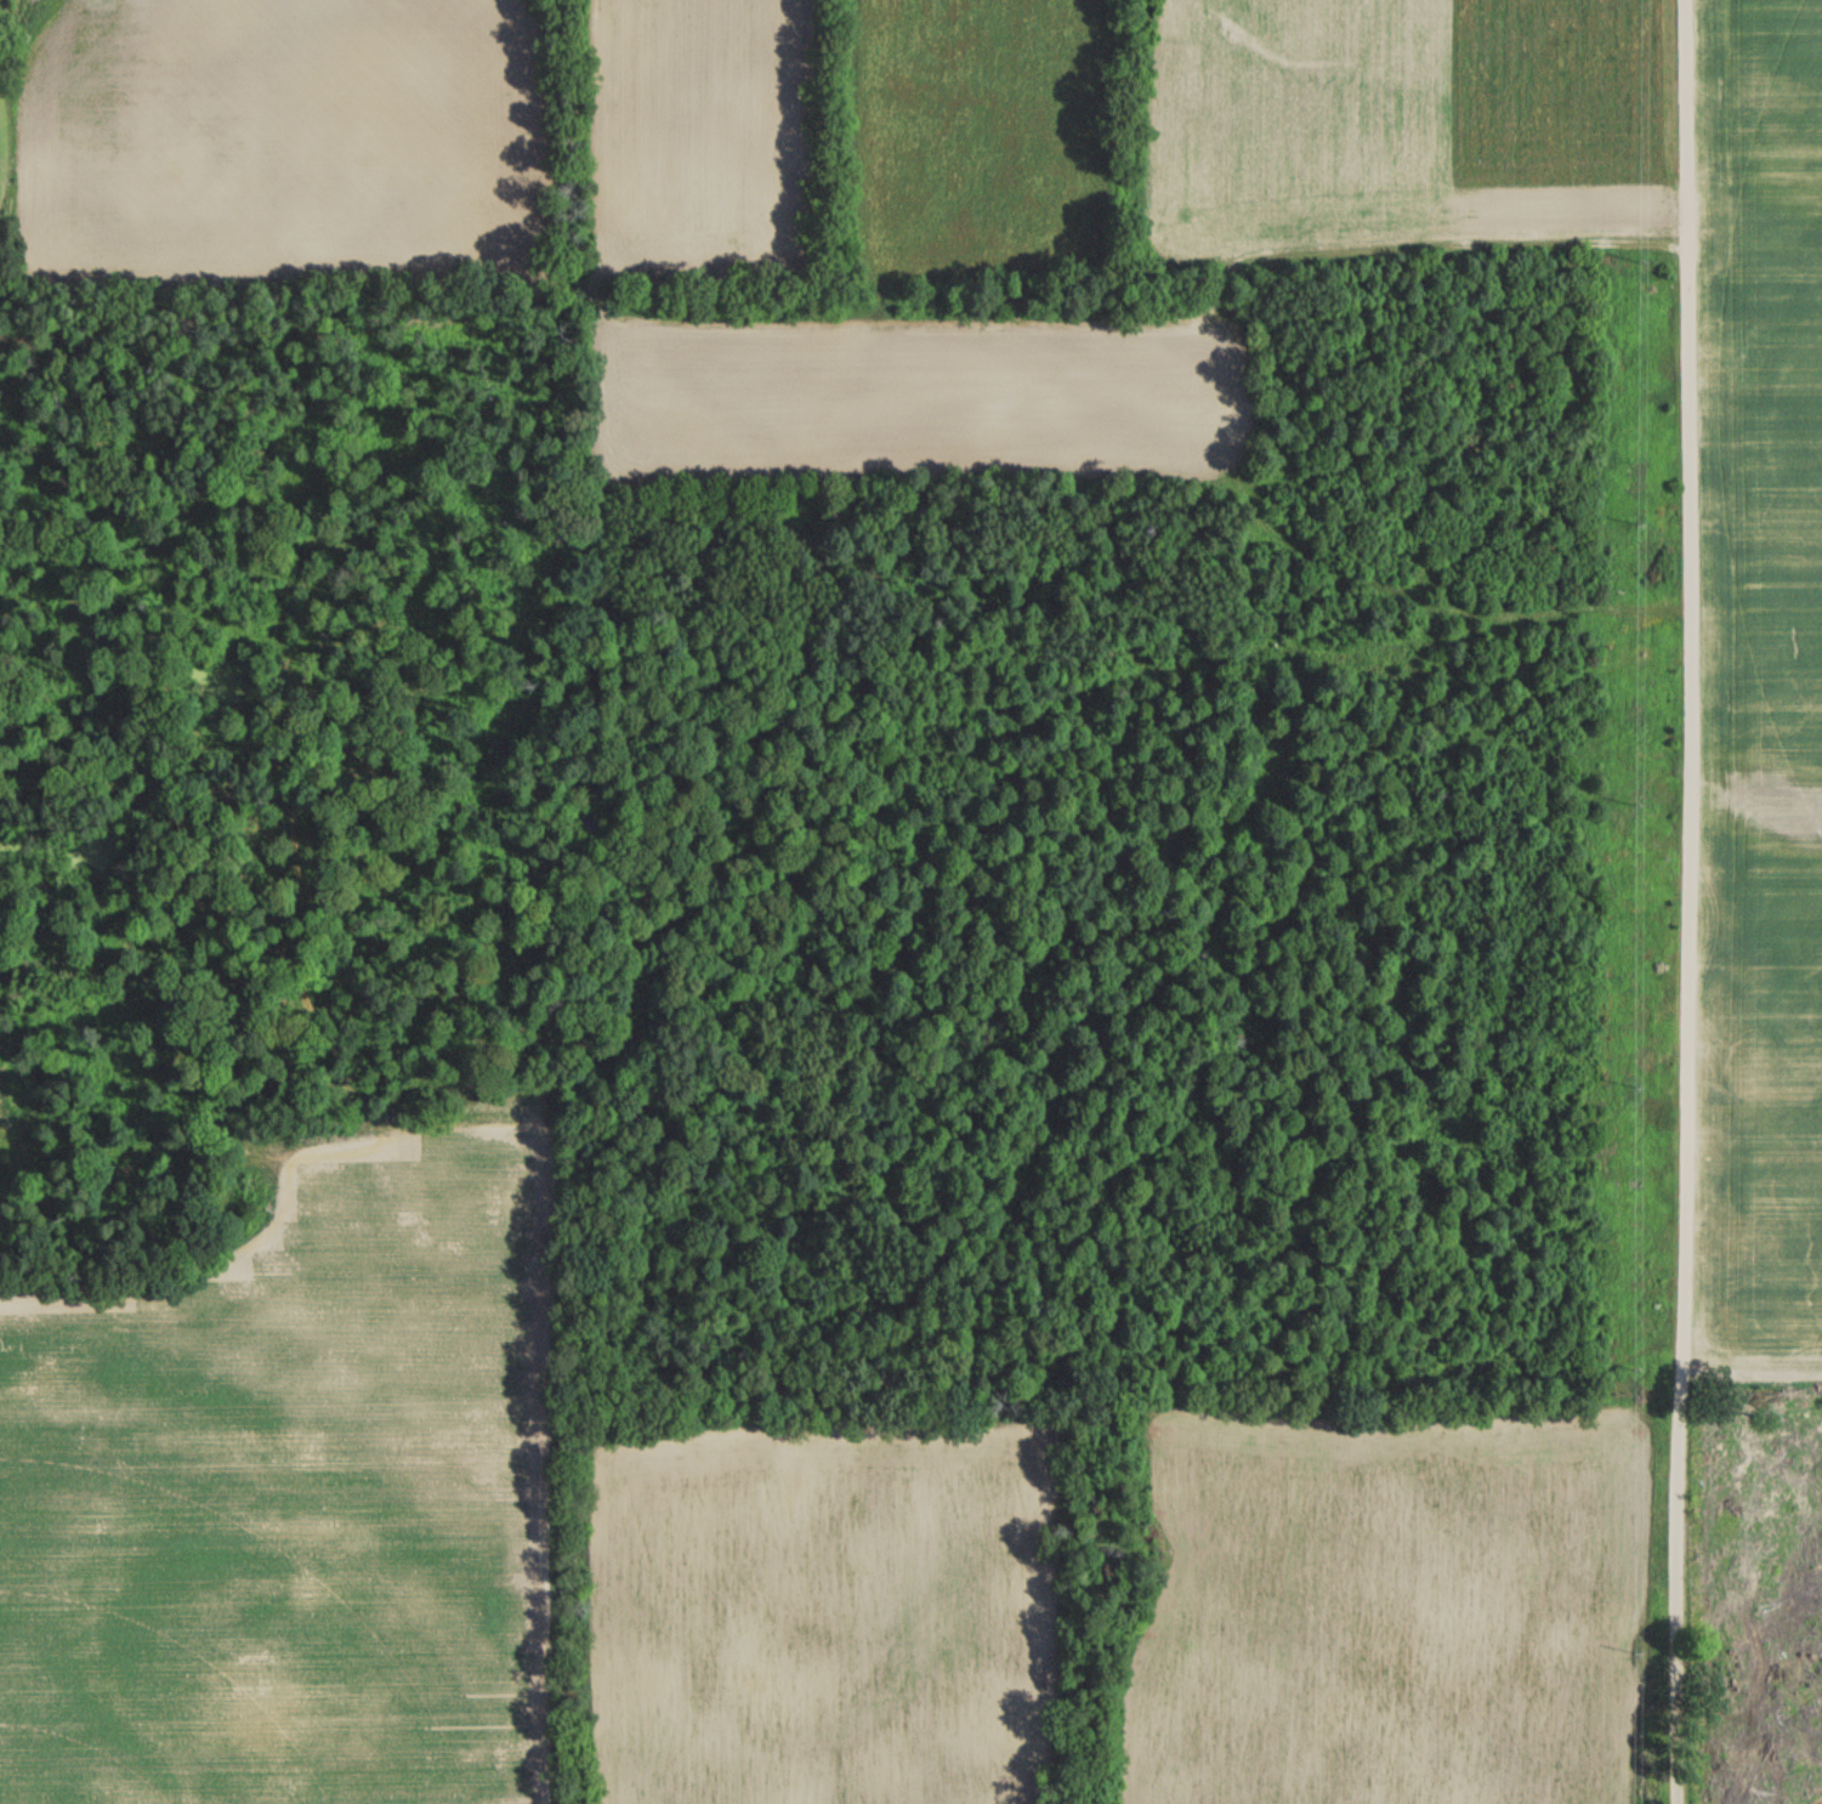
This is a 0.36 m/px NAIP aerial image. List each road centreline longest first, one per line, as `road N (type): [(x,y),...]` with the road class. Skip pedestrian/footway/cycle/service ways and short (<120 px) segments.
road 1 (residential): [(1676,1803),(1684,0)]

